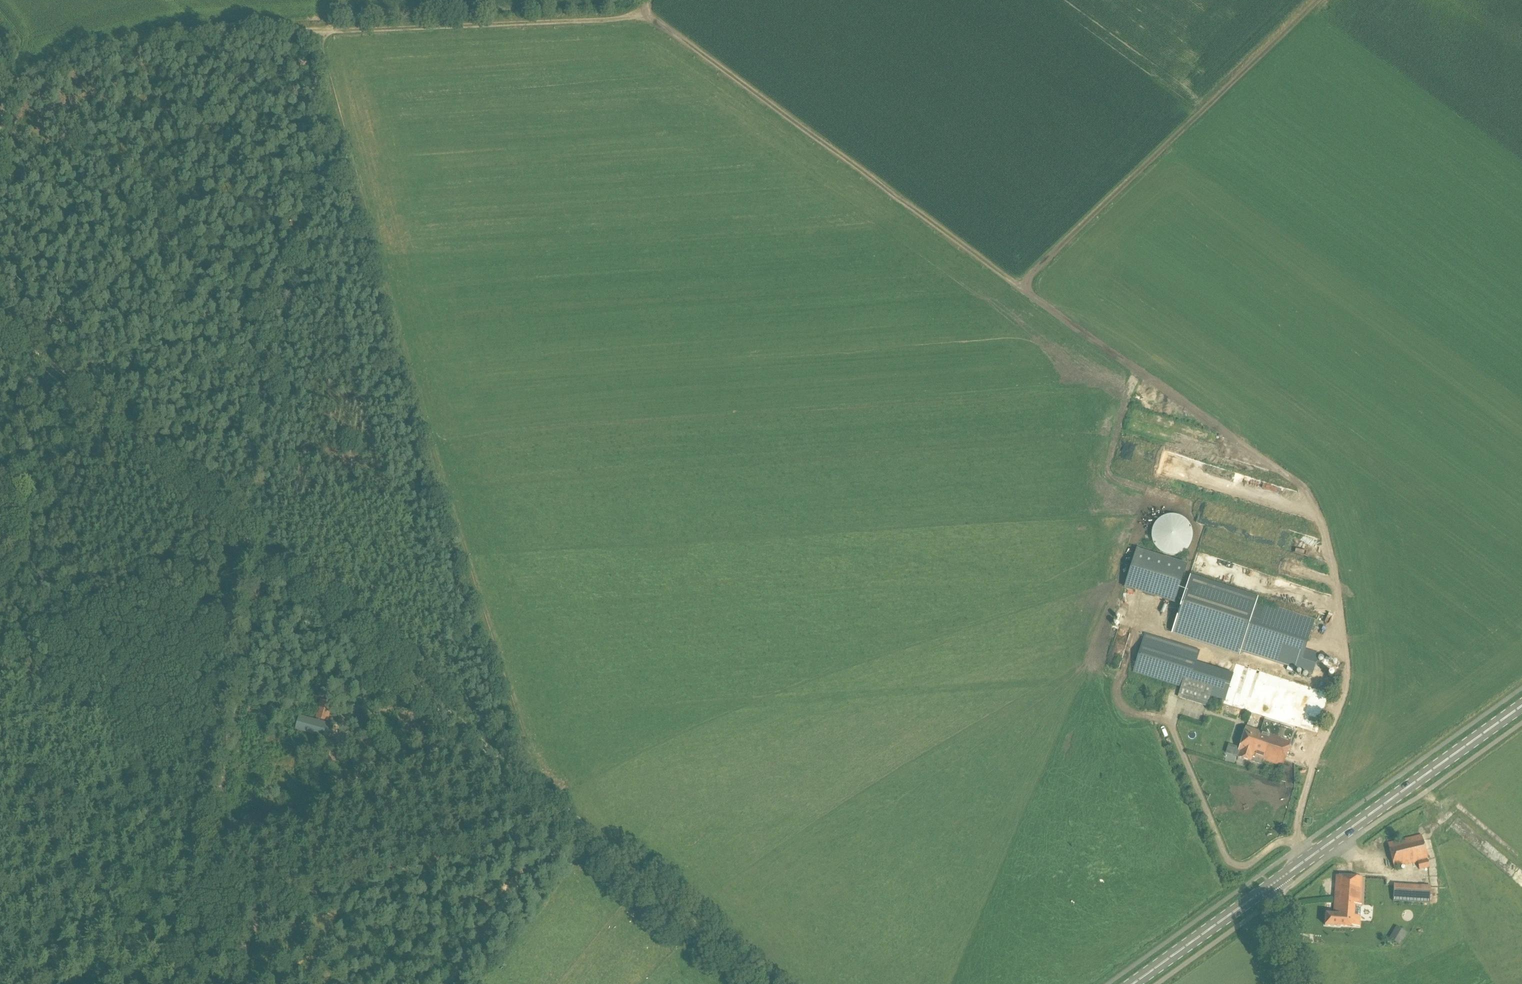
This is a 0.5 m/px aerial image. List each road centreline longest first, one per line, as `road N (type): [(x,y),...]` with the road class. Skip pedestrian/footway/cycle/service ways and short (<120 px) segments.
road 1 (track): [(1320,518),(1299,490),(643,13)]
road 2 (track): [(312,30),(401,356),(540,789)]
road 3 (track): [(540,789),(0,321)]
road 4 (track): [(263,549),(203,919),(234,983)]
road 5 (track): [(1323,0),(1019,287)]
road 6 (track): [(312,30),(157,39),(45,70),(18,87),(0,125)]
road 7 (unclassified): [(1297,849),(1307,786),(1348,662),(1320,518)]
road 8 (track): [(643,13),(312,30)]
road 9 (secondary): [(1269,887),(1521,706)]
road 10 (track): [(762,983),(540,789)]
road 11 (secondary): [(1134,983),(1269,887)]

